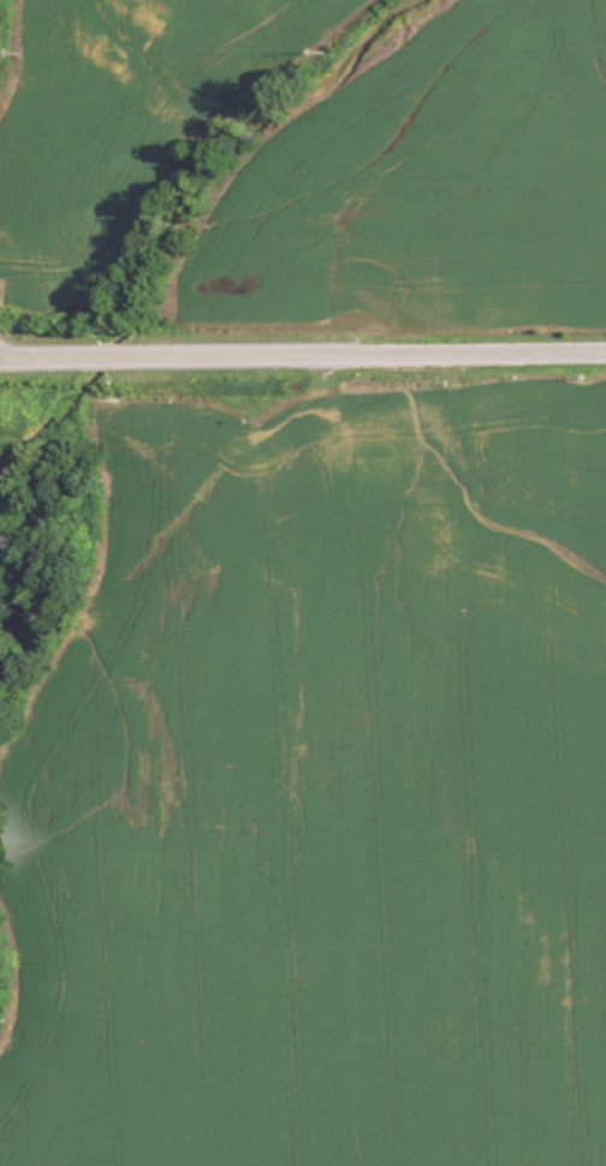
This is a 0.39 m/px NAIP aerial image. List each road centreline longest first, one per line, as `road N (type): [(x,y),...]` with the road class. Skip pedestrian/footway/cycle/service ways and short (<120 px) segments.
road 1 (secondary): [(605,354),(0,357)]

